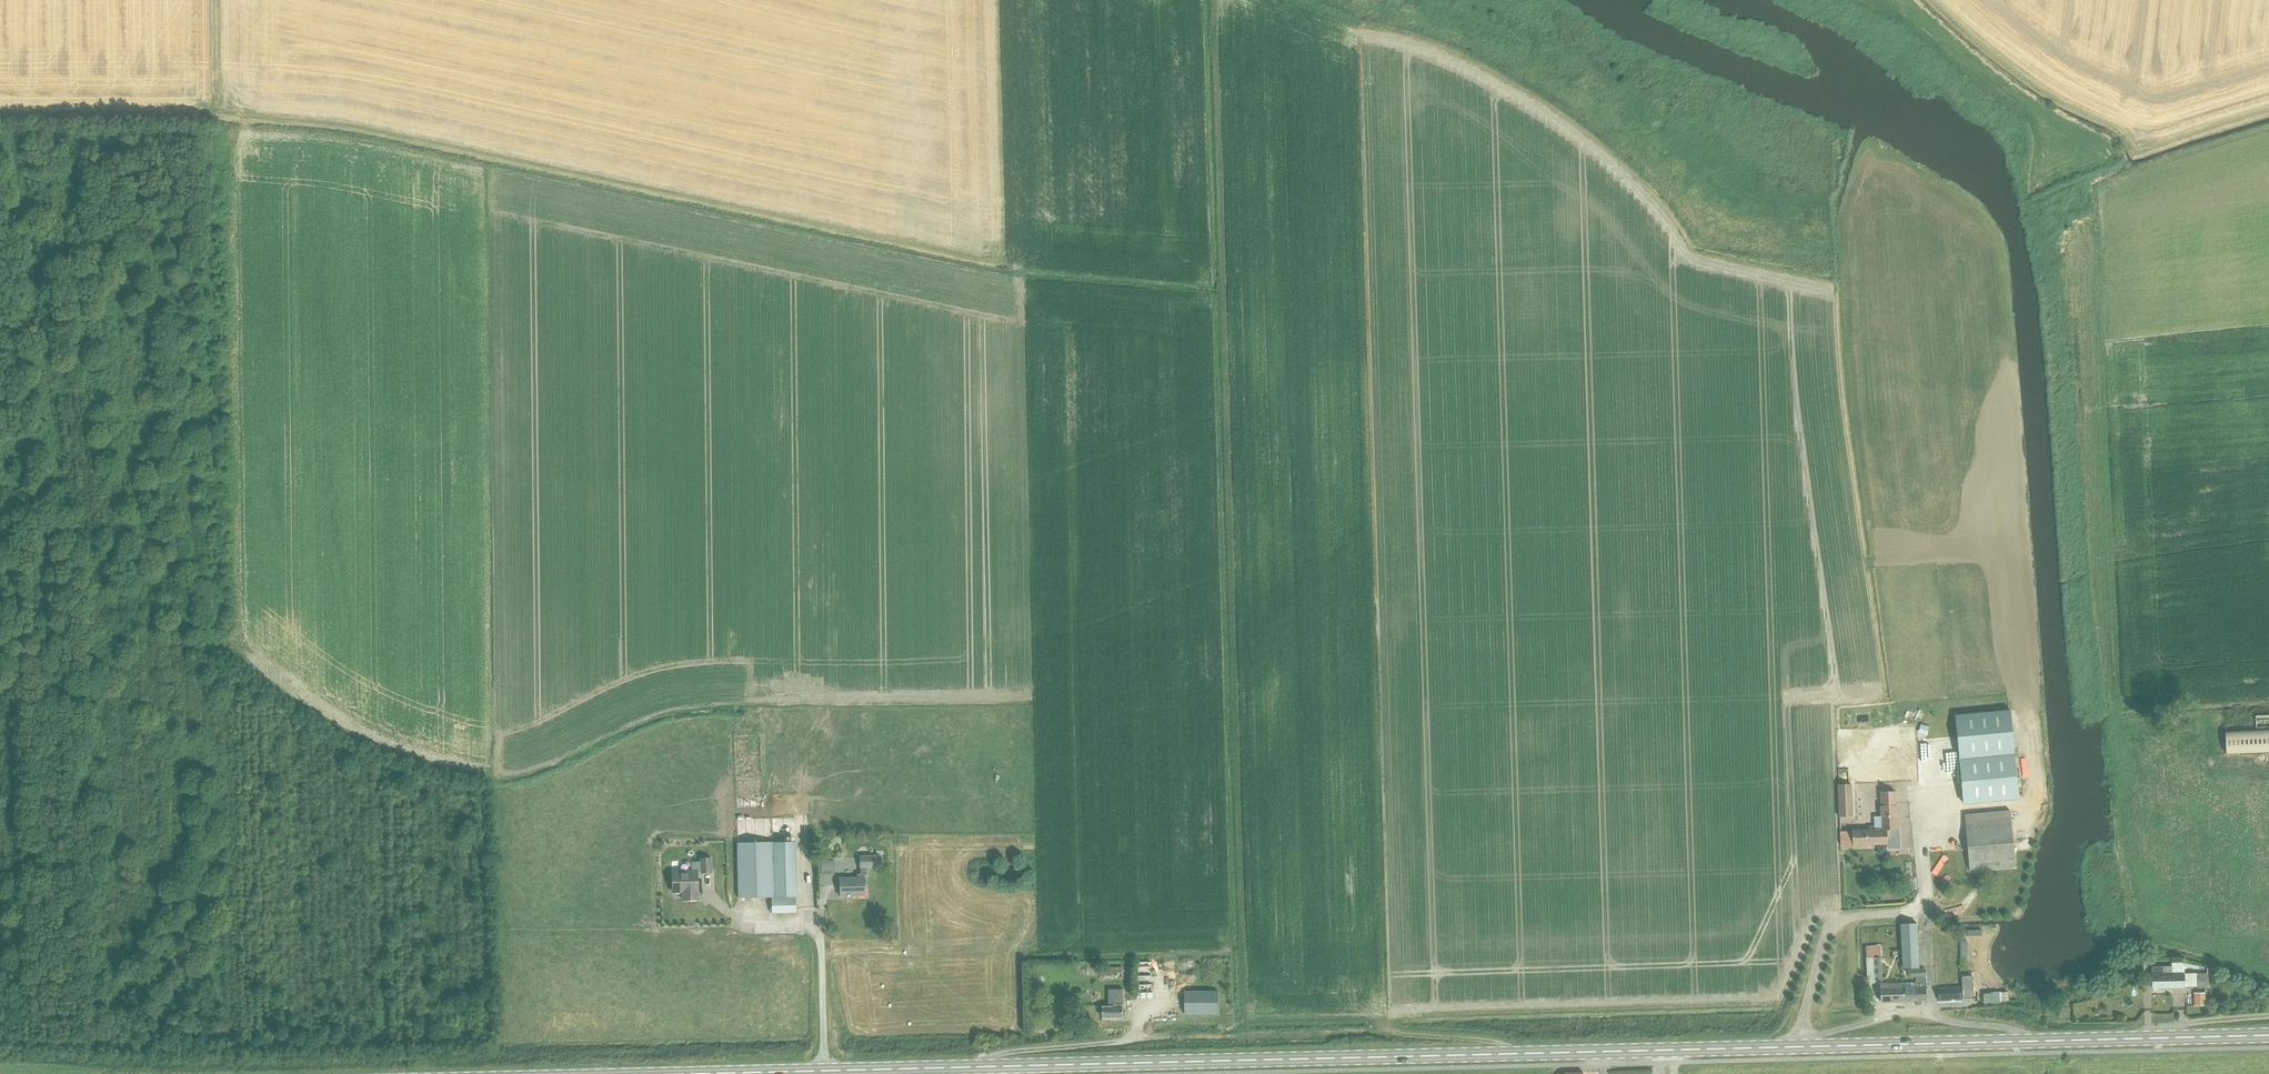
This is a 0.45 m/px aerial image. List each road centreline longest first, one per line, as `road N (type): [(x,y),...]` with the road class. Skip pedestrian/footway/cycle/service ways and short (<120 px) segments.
road 1 (primary): [(664,1073),(2268,1035)]

